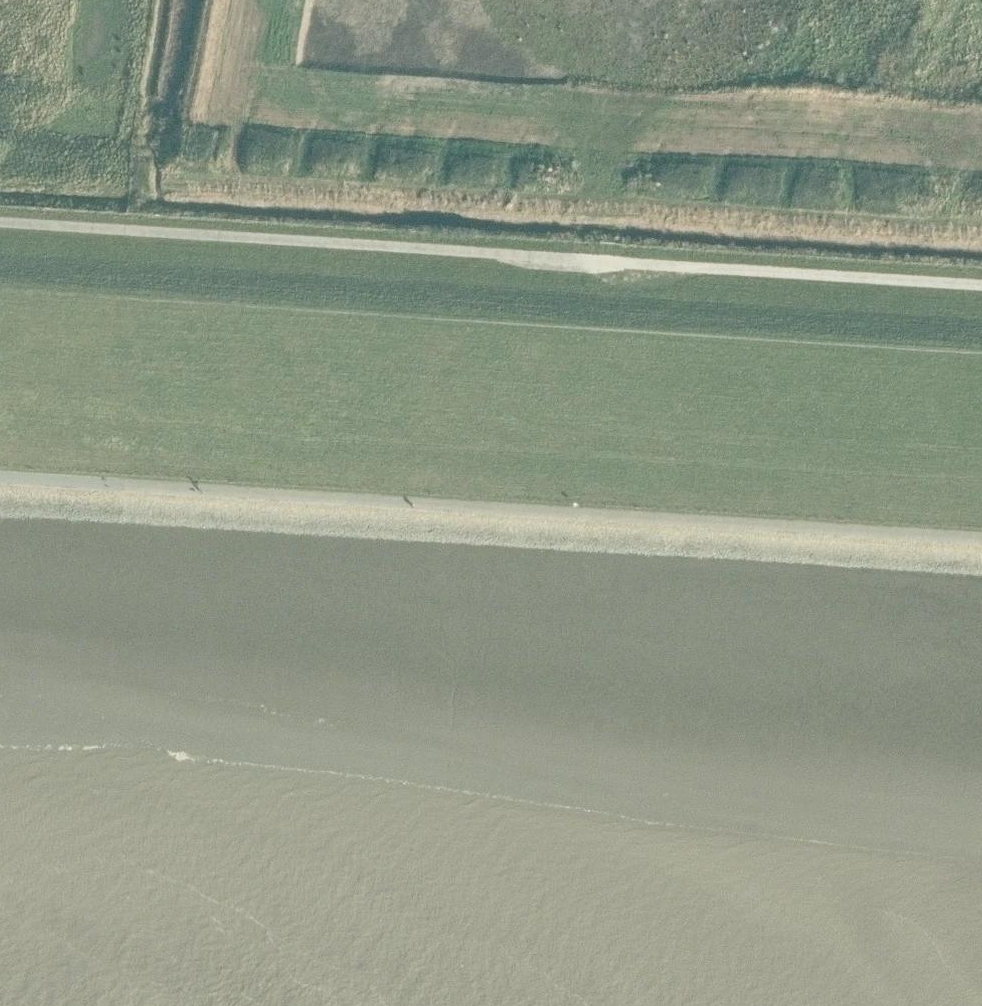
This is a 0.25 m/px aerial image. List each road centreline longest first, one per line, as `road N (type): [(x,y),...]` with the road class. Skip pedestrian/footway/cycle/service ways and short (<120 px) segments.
road 1 (track): [(0,478),(981,540)]
road 2 (track): [(0,224),(981,286)]

